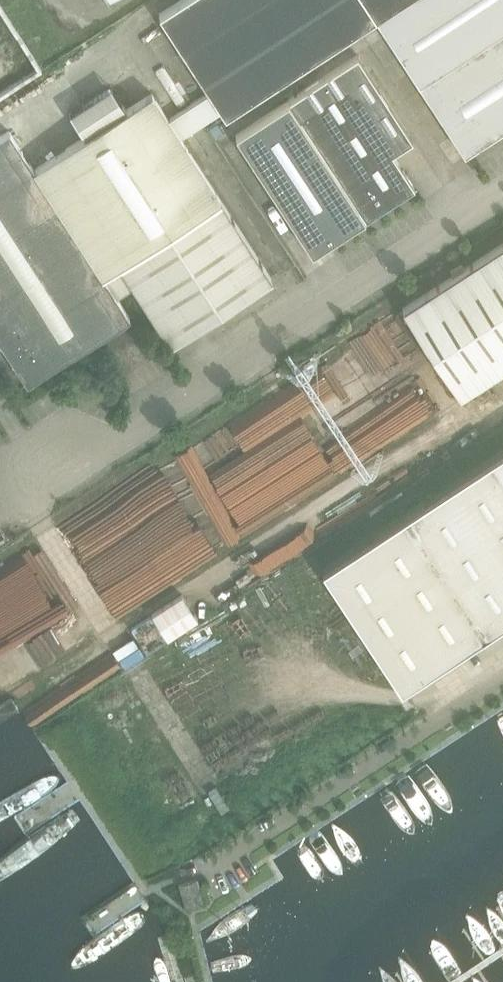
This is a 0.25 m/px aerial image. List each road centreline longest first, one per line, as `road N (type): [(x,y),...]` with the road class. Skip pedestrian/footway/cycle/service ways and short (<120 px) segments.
road 1 (unclassified): [(9,495),(502,186)]

